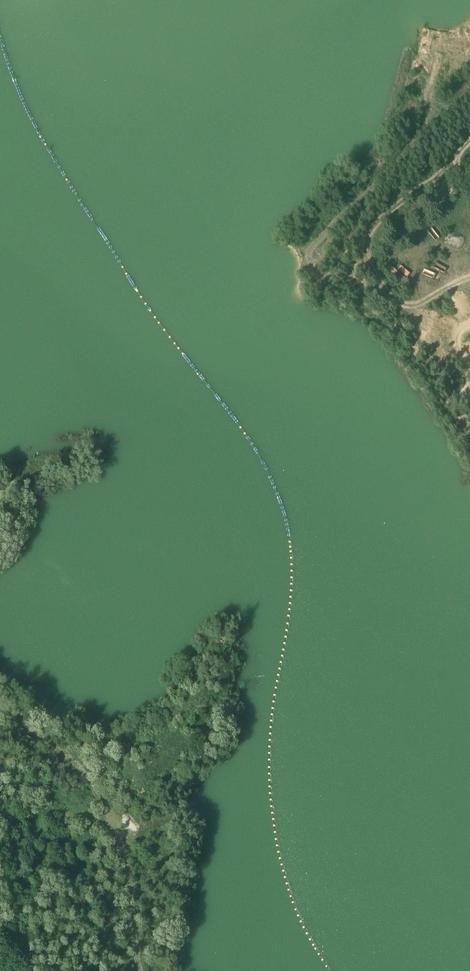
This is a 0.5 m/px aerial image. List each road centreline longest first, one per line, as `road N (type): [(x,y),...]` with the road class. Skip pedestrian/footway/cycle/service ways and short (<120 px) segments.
road 1 (track): [(0,706),(67,758),(106,805),(131,873),(140,970)]
road 2 (track): [(469,94),(304,262)]

